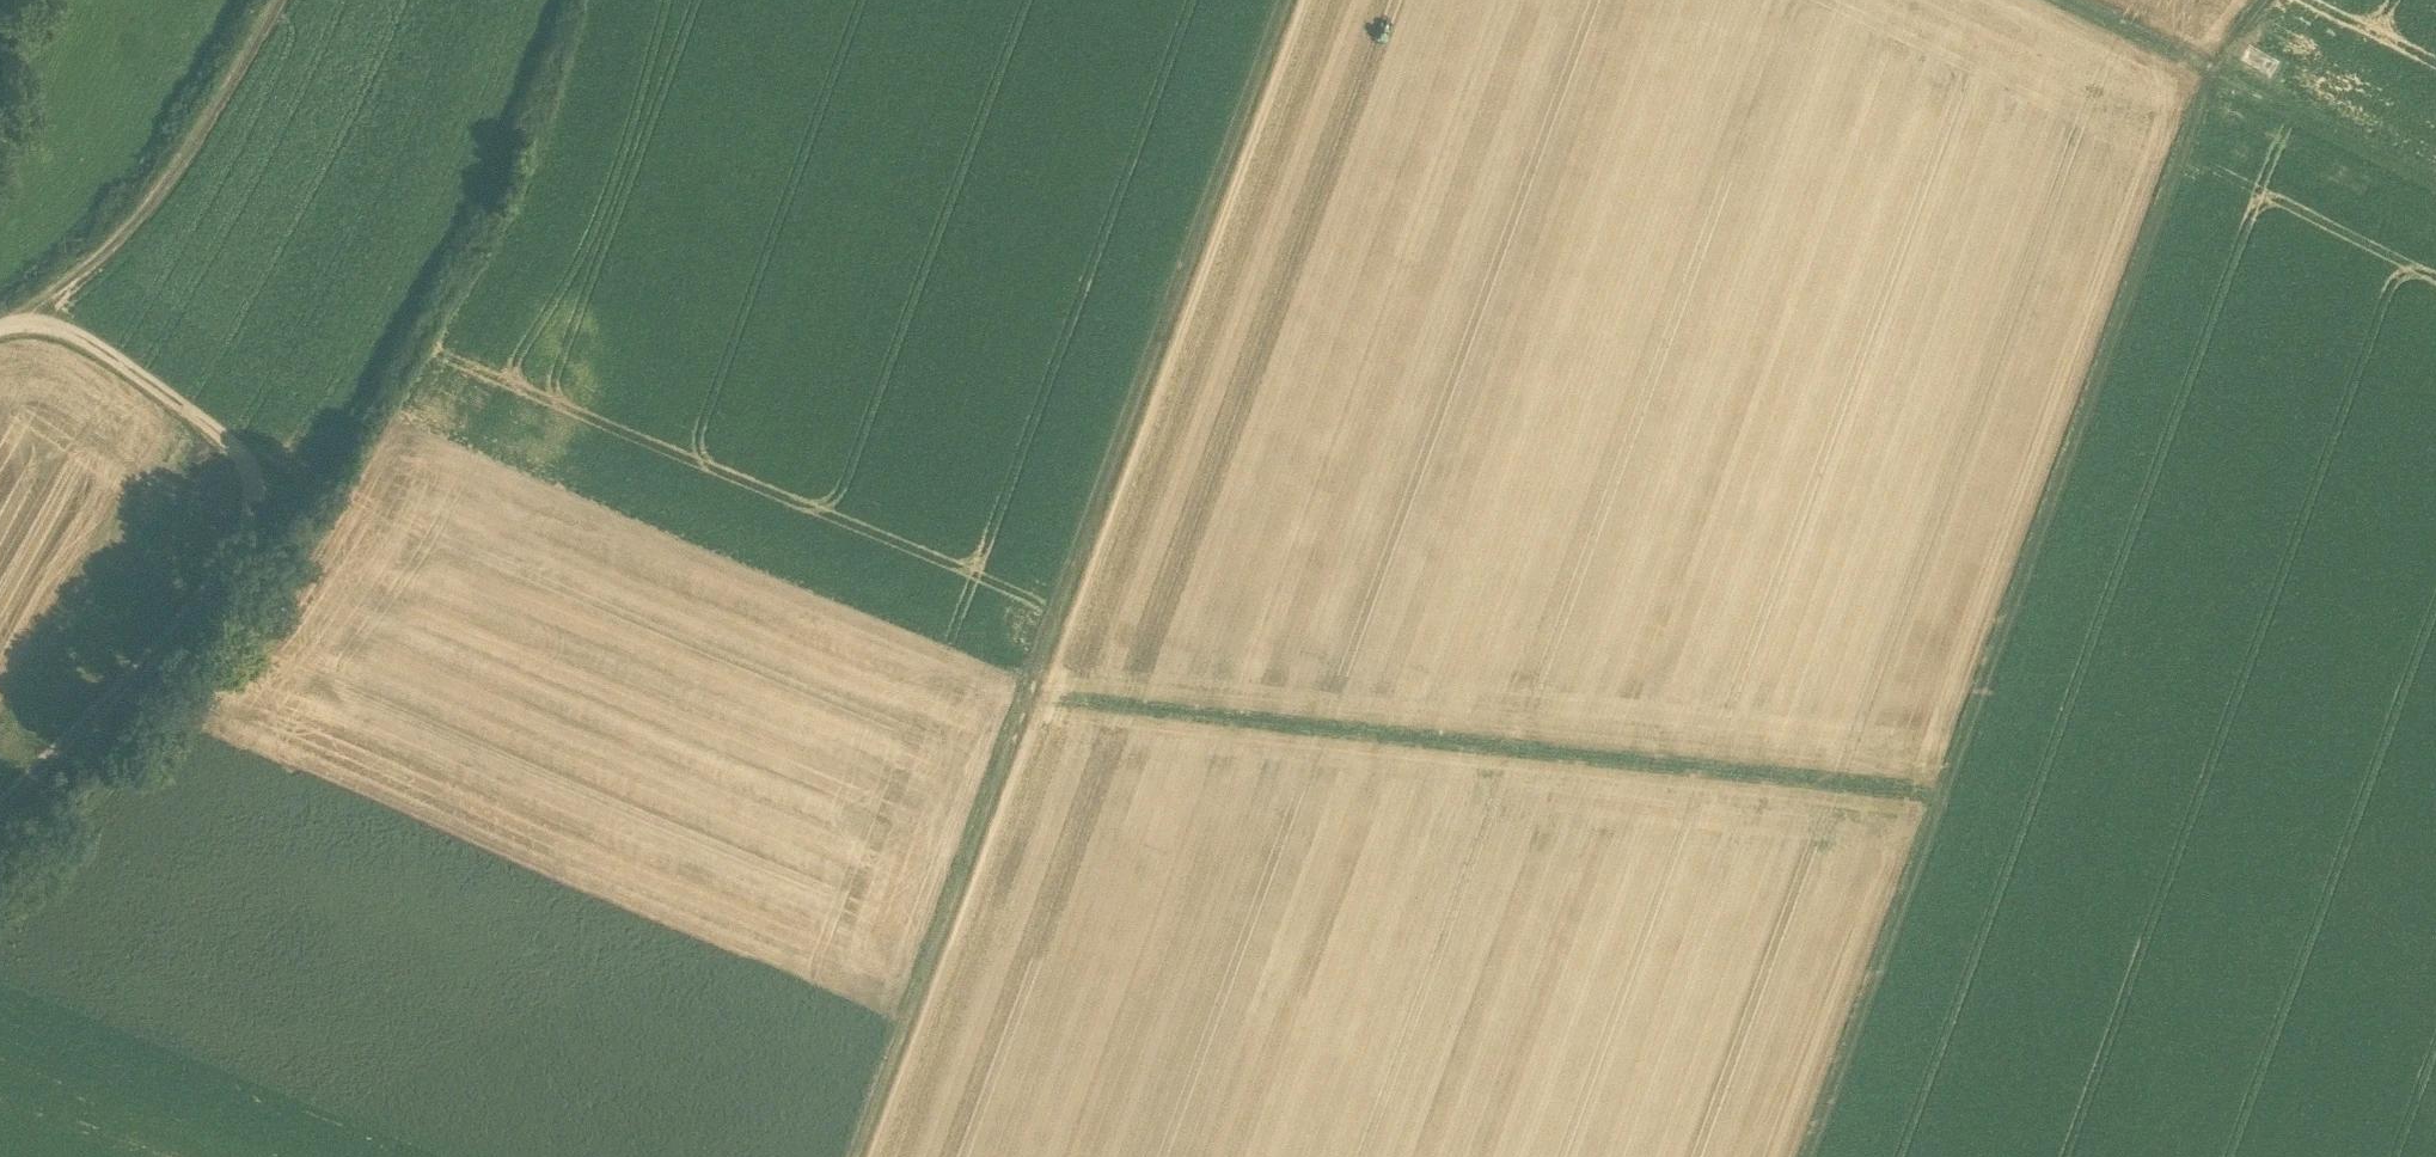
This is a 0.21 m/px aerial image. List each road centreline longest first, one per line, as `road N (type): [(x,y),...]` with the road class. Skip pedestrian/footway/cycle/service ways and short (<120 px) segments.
road 1 (track): [(1812,1156),(2214,69),(2269,0)]
road 2 (track): [(1292,0),(860,1156)]
road 3 (track): [(1034,691),(1946,796)]
road 4 (track): [(0,825),(157,669),(244,550),(264,488),(239,455),(68,332),(22,315)]
road 5 (track): [(272,0),(168,187),(102,259),(0,331)]
road 6 (track): [(2435,178),(2065,0)]

